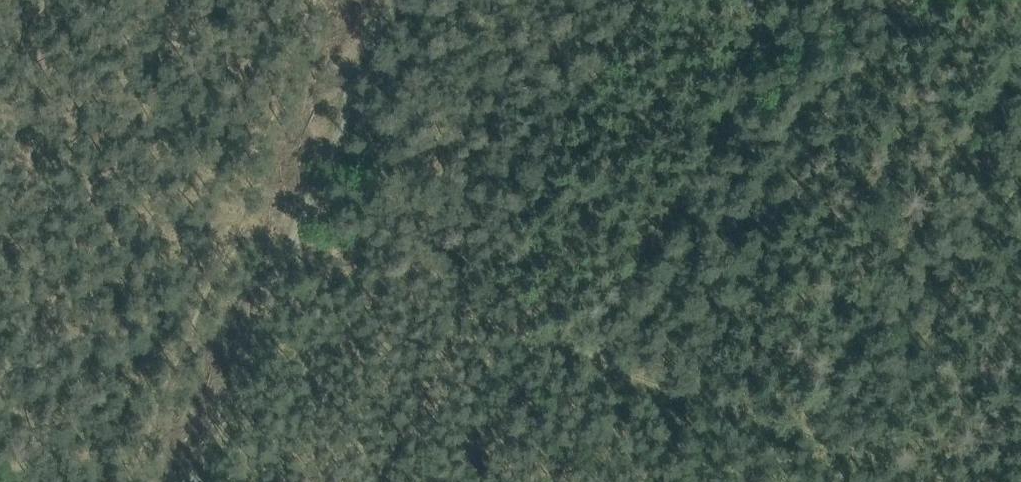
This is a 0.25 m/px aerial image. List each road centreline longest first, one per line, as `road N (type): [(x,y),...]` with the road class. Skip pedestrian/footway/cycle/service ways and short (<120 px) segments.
road 1 (track): [(209,481),(402,0)]

